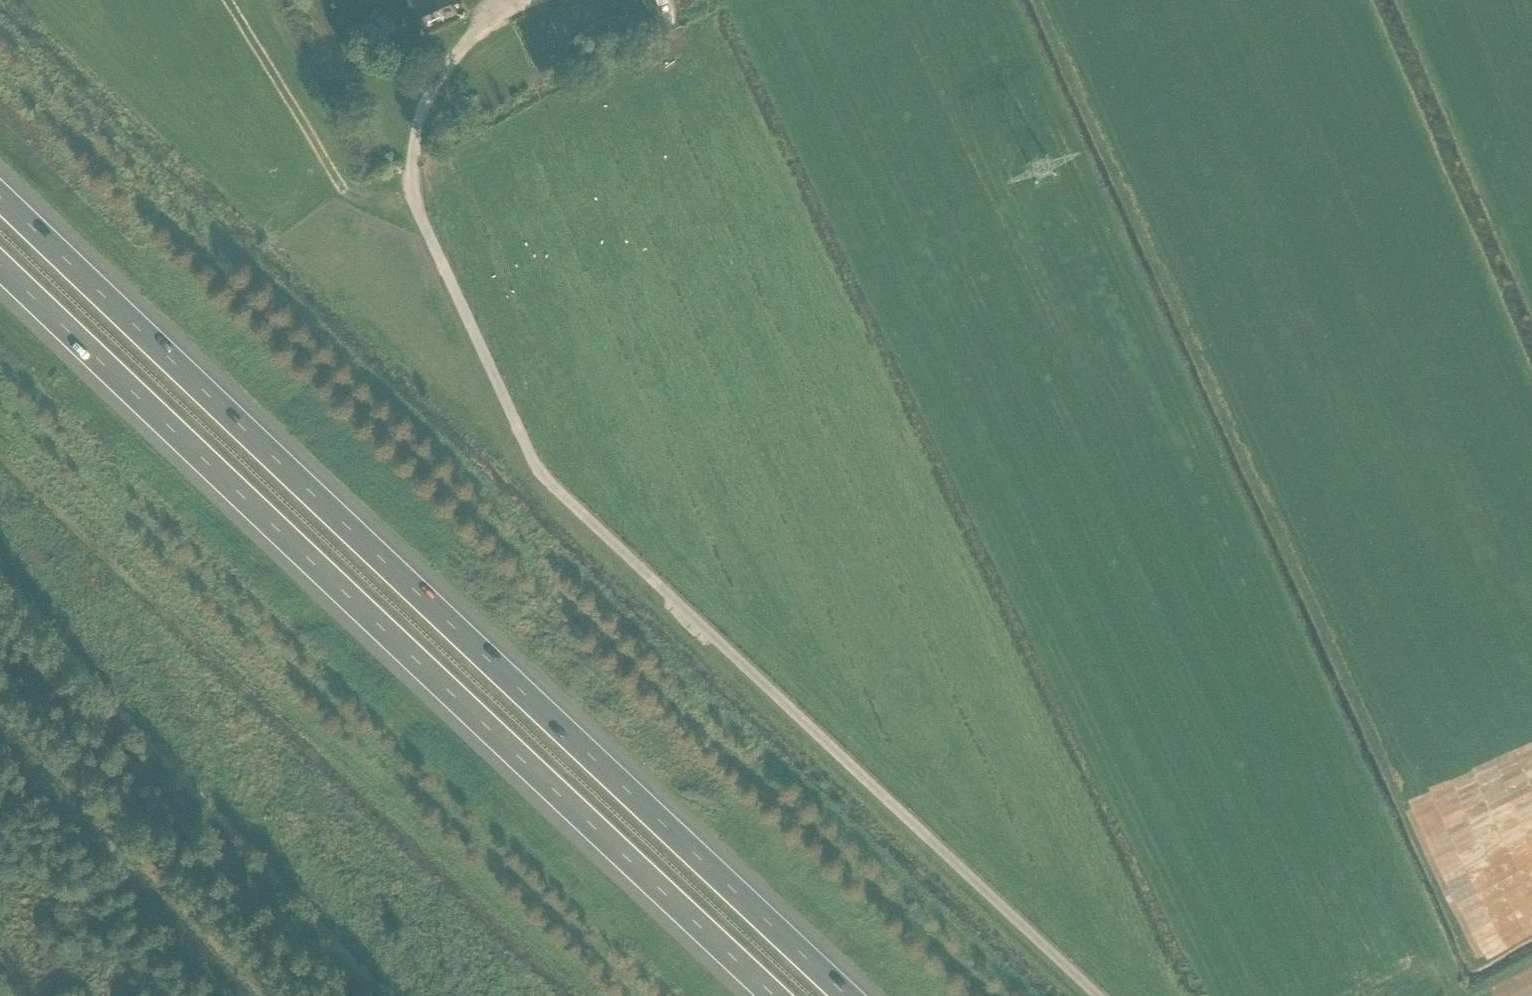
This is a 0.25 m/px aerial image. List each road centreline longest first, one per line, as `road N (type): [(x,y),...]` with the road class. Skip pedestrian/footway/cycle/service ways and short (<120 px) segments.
road 1 (motorway): [(848,995),(0,196)]
road 2 (motorway): [(0,267),(772,995)]

